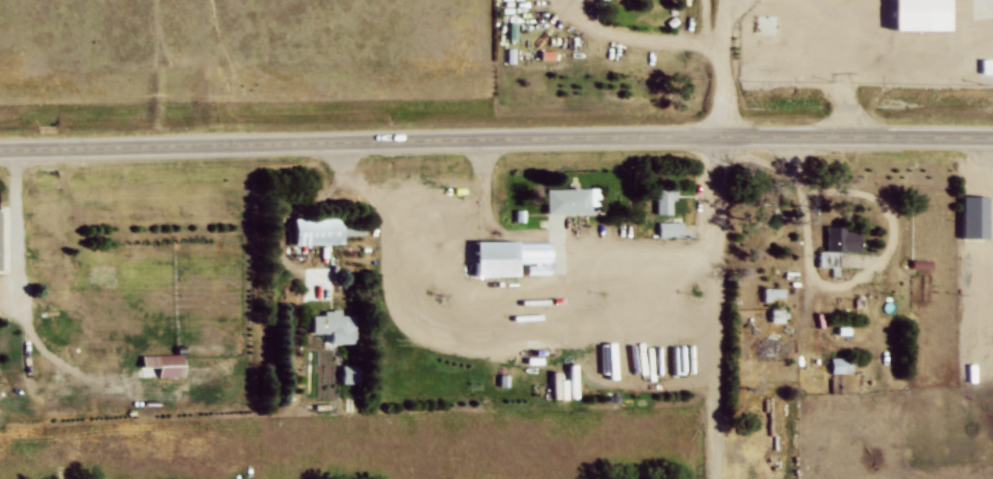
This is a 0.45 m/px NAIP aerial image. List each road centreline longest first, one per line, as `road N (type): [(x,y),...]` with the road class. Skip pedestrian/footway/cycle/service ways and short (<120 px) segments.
road 1 (primary): [(992,136),(0,149)]
road 2 (residential): [(716,478),(726,0)]

